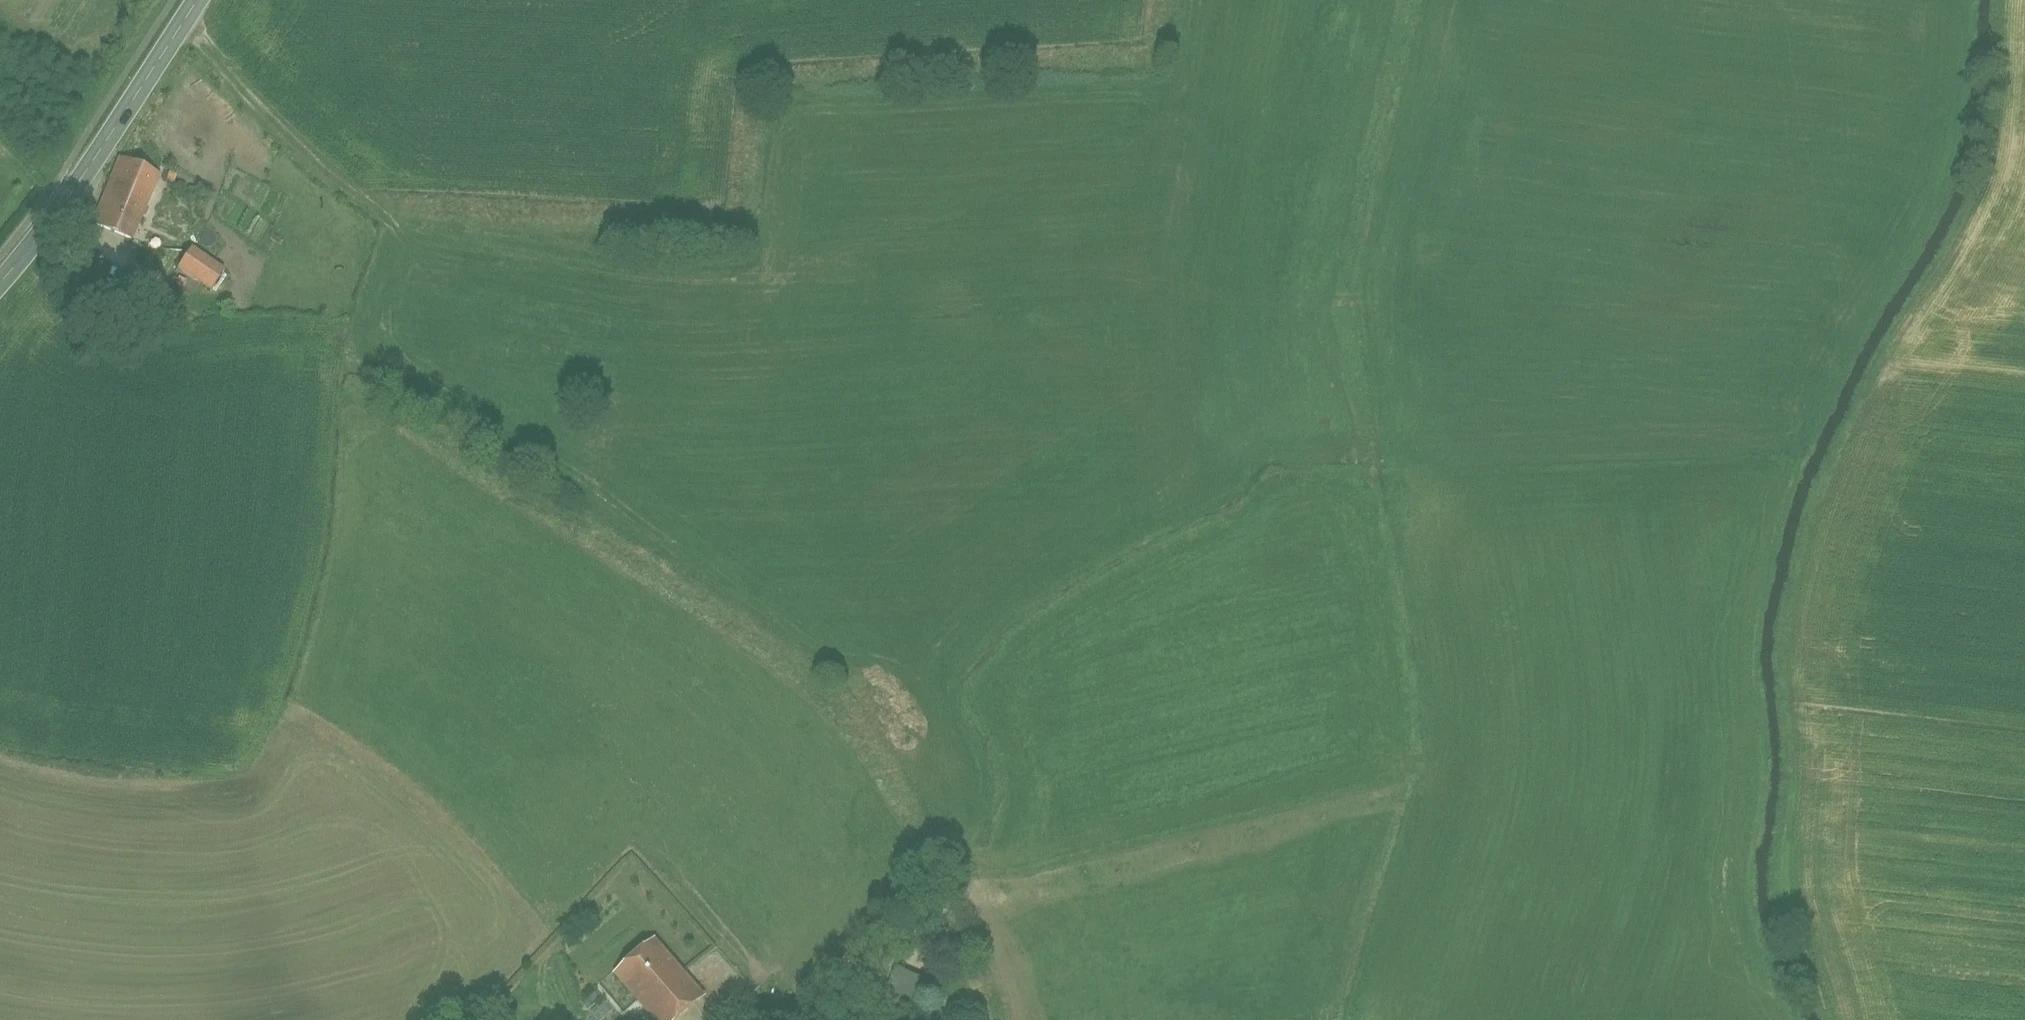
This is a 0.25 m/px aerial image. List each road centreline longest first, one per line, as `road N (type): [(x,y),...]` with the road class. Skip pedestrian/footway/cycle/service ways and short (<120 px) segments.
road 1 (tertiary): [(0,275),(83,175),(202,0)]

